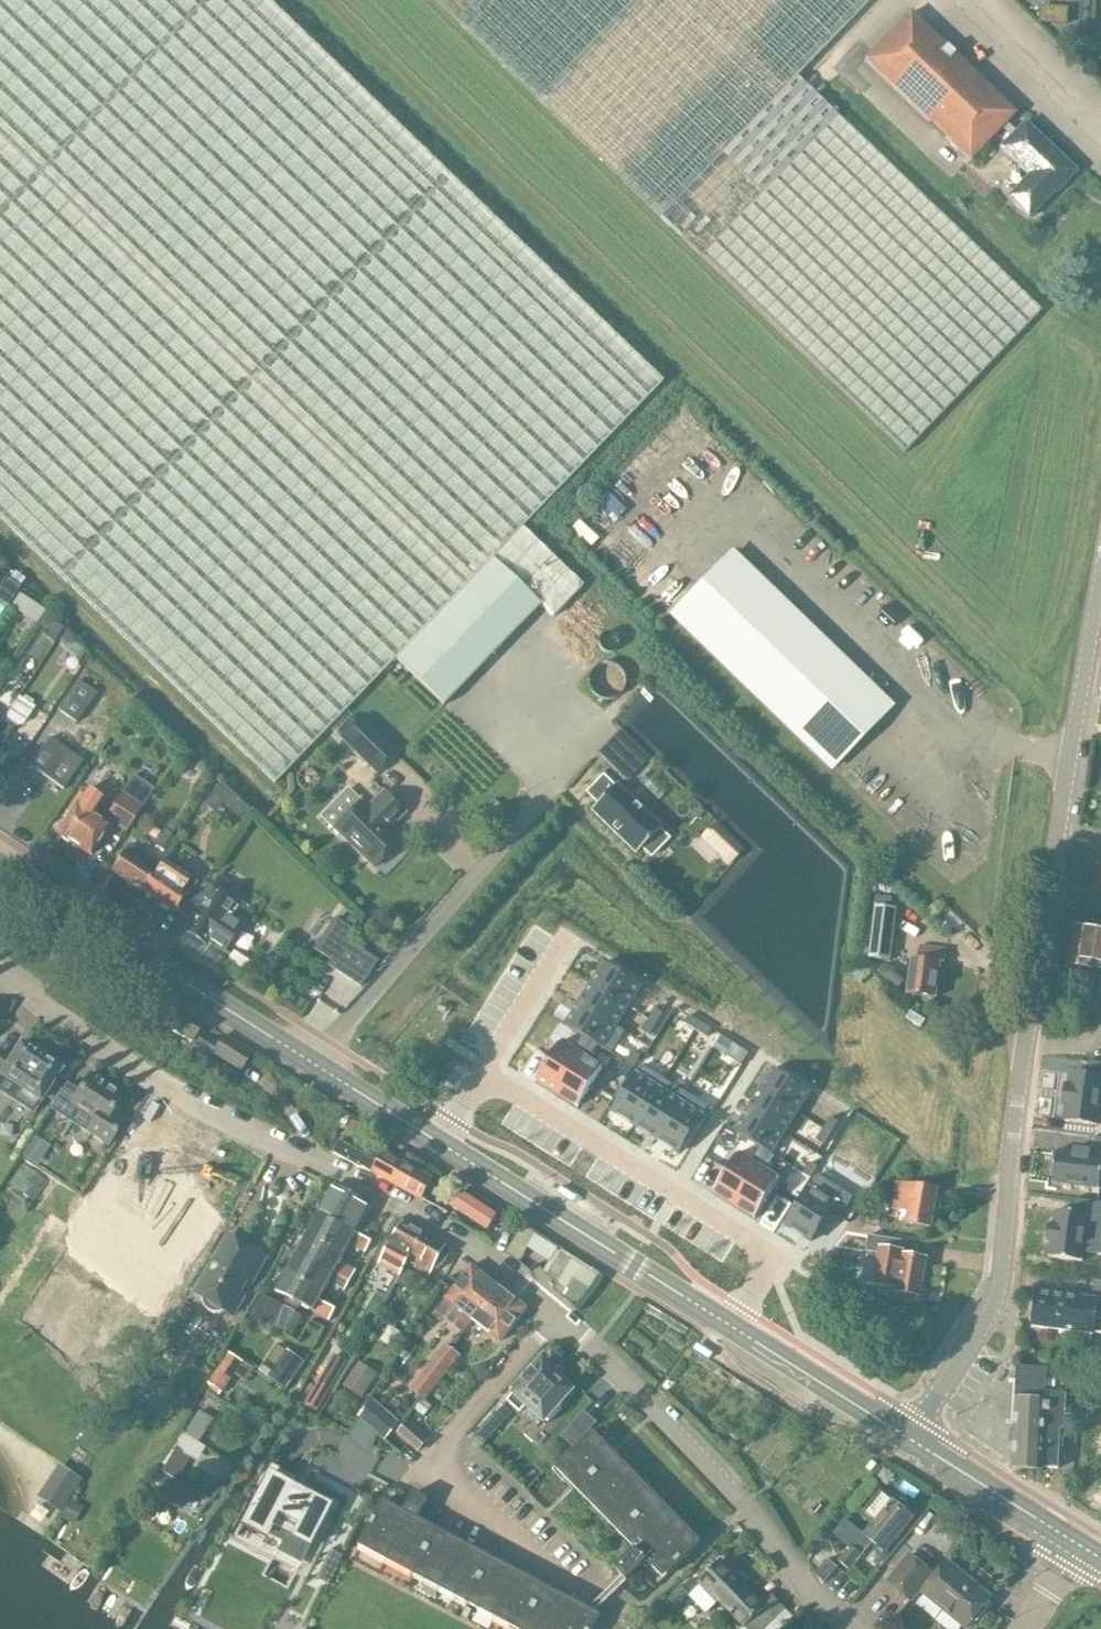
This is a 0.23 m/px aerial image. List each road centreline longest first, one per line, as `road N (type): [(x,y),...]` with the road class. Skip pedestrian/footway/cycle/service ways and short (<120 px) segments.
road 1 (tertiary): [(910,1436),(0,866)]
road 2 (unclassified): [(910,1436),(994,1305),(1002,1278),(1036,966),(1100,577)]
road 3 (residential): [(557,1316),(407,1210),(130,1063),(0,971)]
road 4 (residential): [(859,1628),(812,1592),(722,1483),(557,1316)]
road 5 (residential): [(557,1316),(428,1469),(588,1593)]
road 6 (tertiary): [(1077,1541),(910,1436)]

